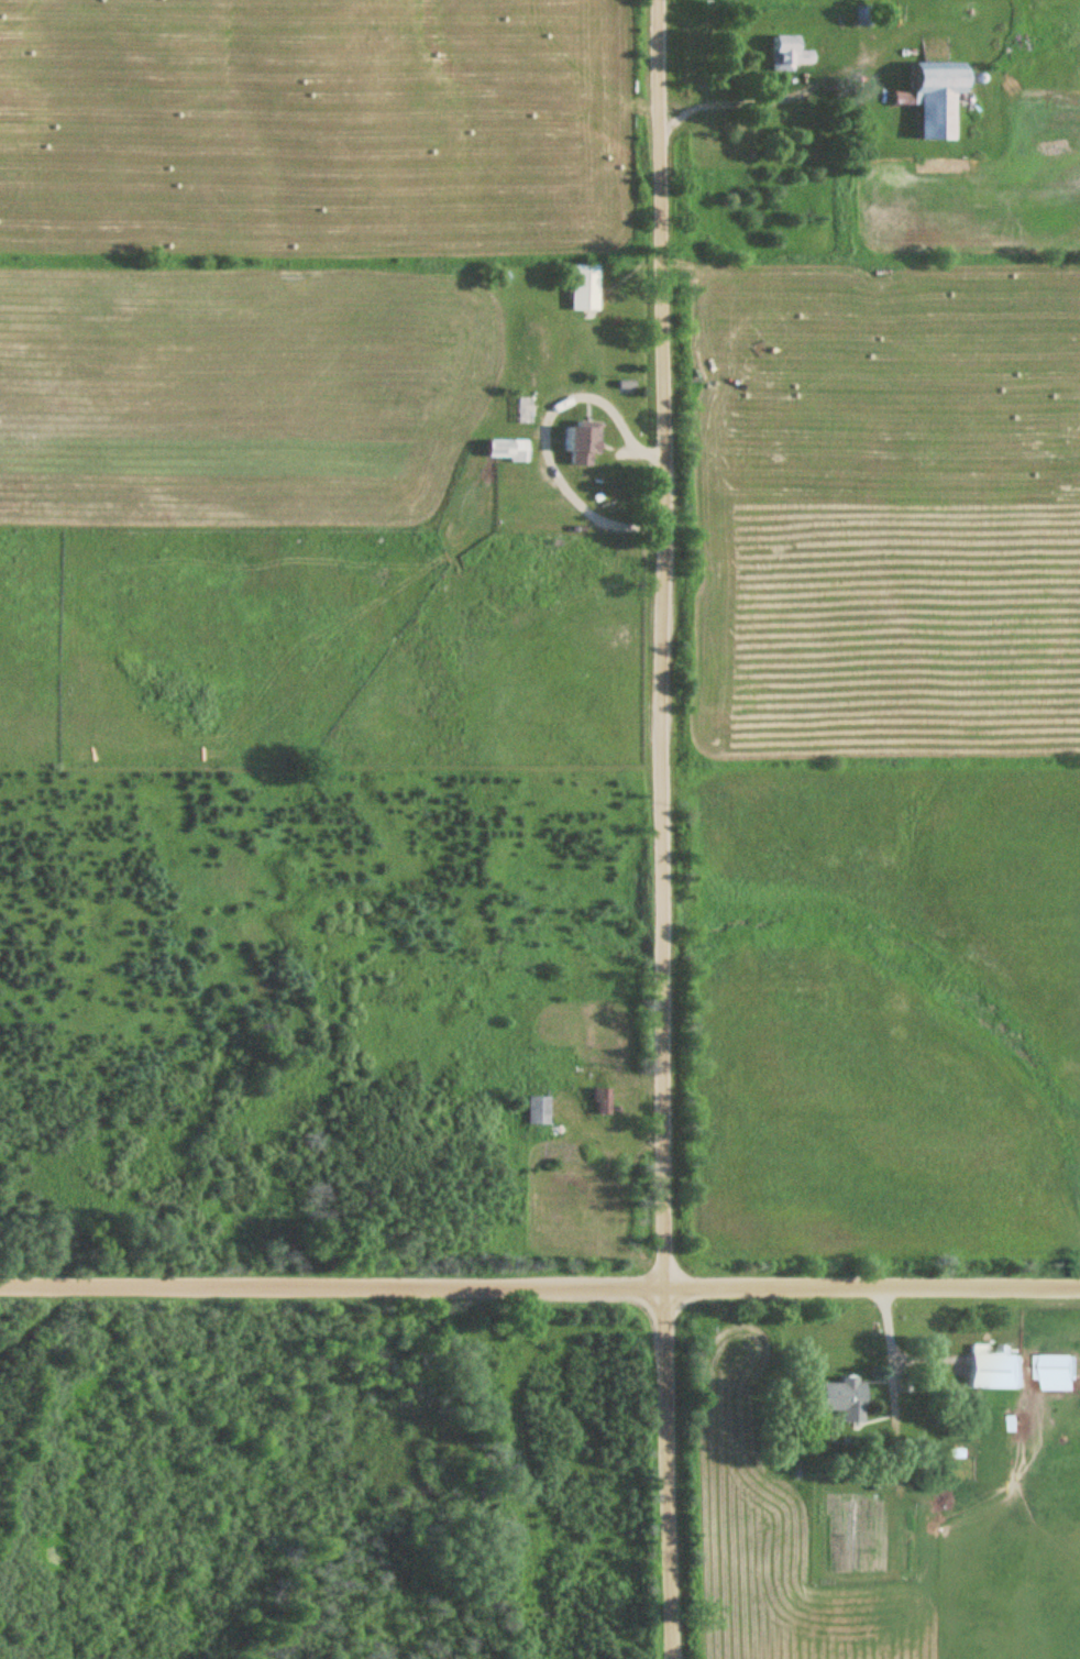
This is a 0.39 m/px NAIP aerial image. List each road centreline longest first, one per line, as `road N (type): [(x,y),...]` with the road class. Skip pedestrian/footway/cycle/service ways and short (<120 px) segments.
road 1 (residential): [(676,1658),(665,1289),(659,0)]
road 2 (residential): [(0,1285),(1079,1288)]

